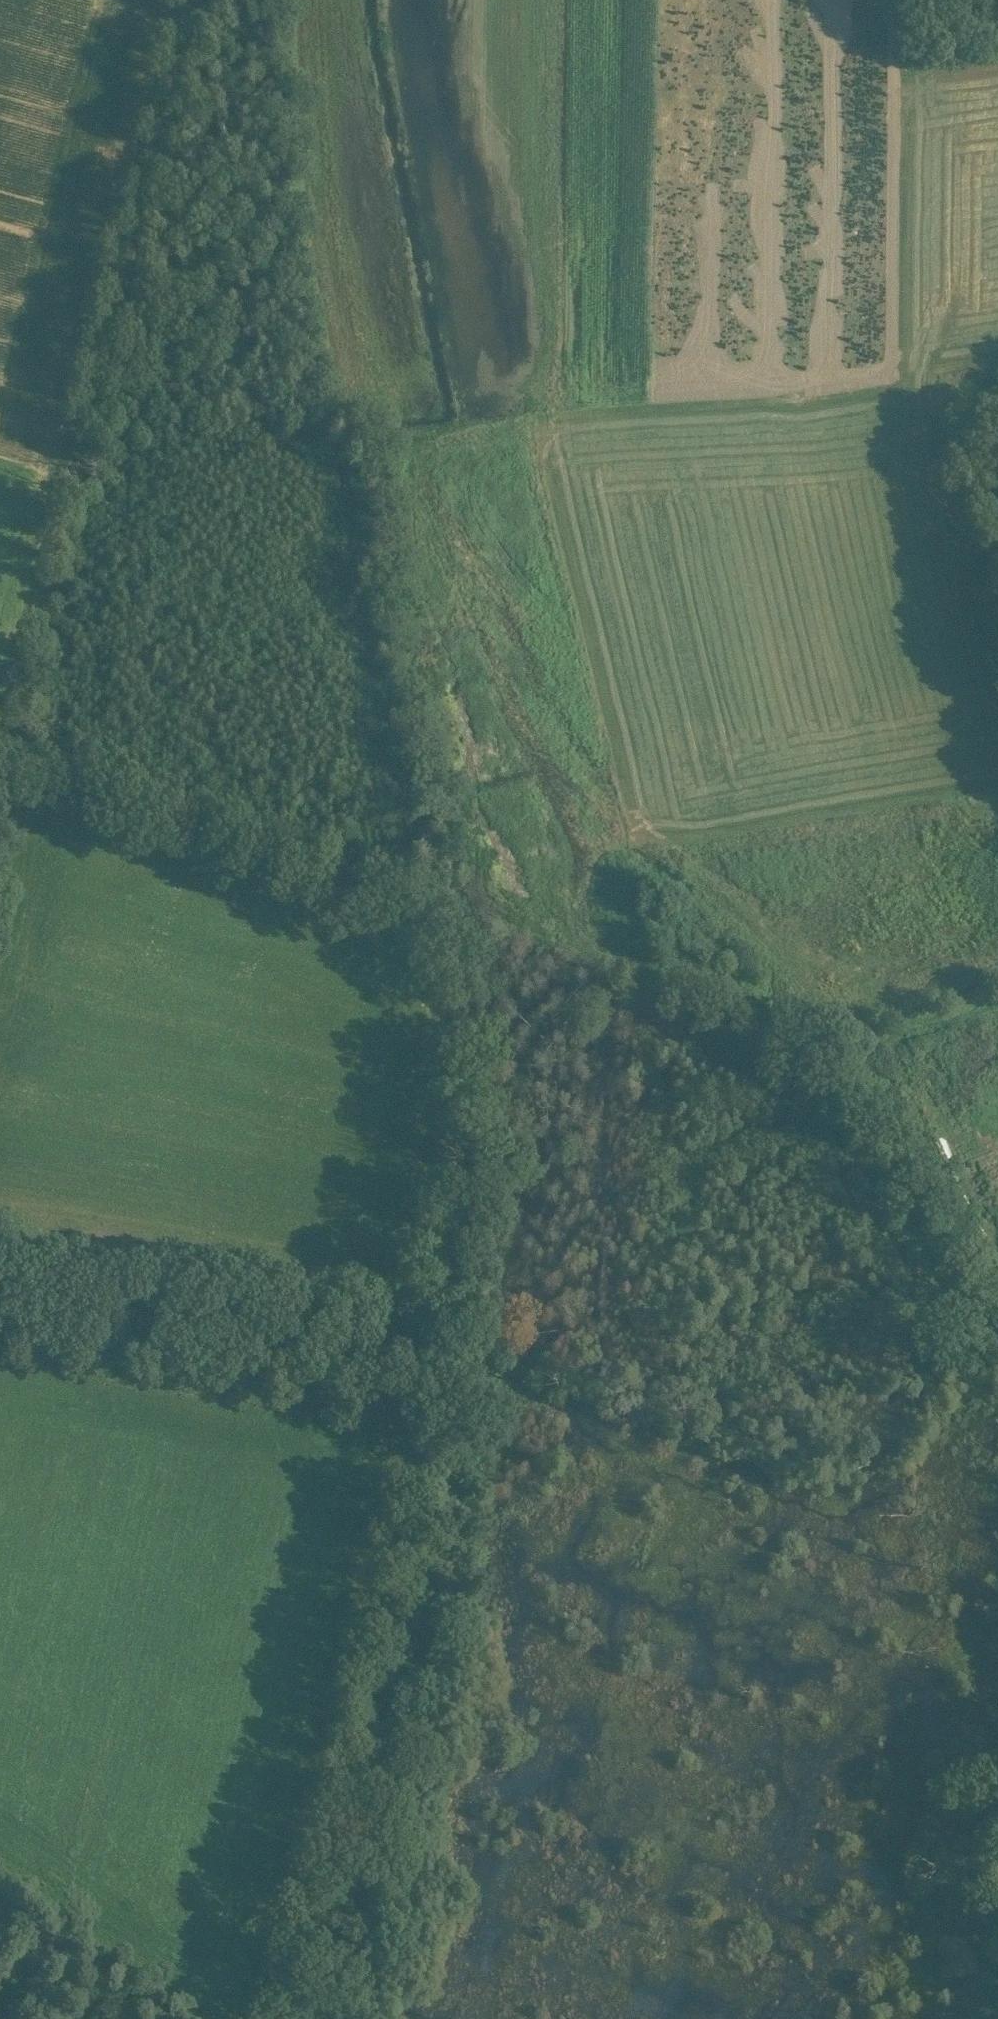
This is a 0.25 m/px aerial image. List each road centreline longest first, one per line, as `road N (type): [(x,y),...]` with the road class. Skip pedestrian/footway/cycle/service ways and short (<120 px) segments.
road 1 (track): [(0,745),(208,0)]

